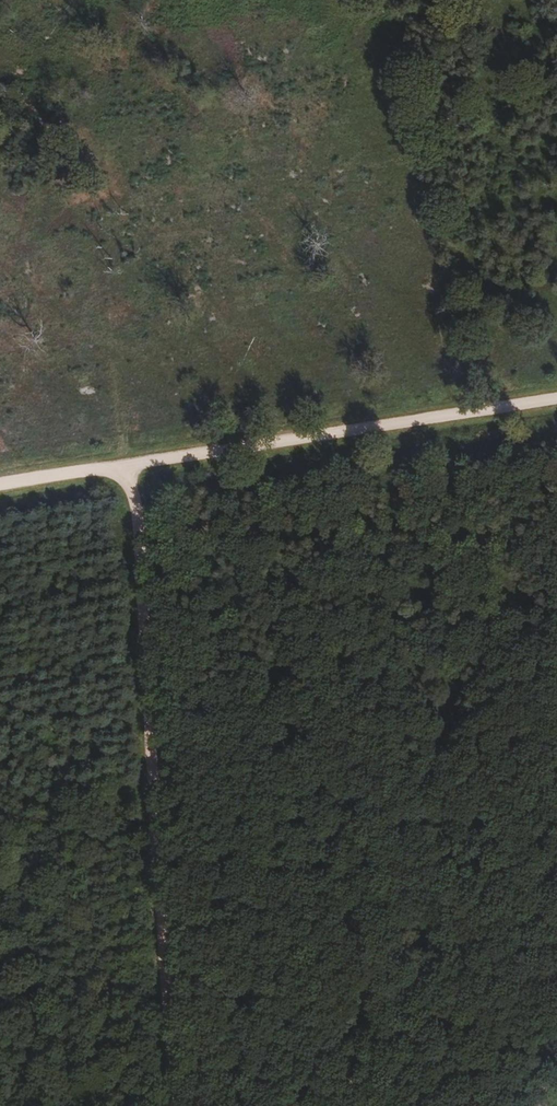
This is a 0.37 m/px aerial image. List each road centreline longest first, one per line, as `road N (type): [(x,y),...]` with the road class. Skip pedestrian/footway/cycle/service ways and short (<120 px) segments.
road 1 (track): [(173,1105),(136,506),(125,466)]
road 2 (track): [(0,486),(556,399)]

